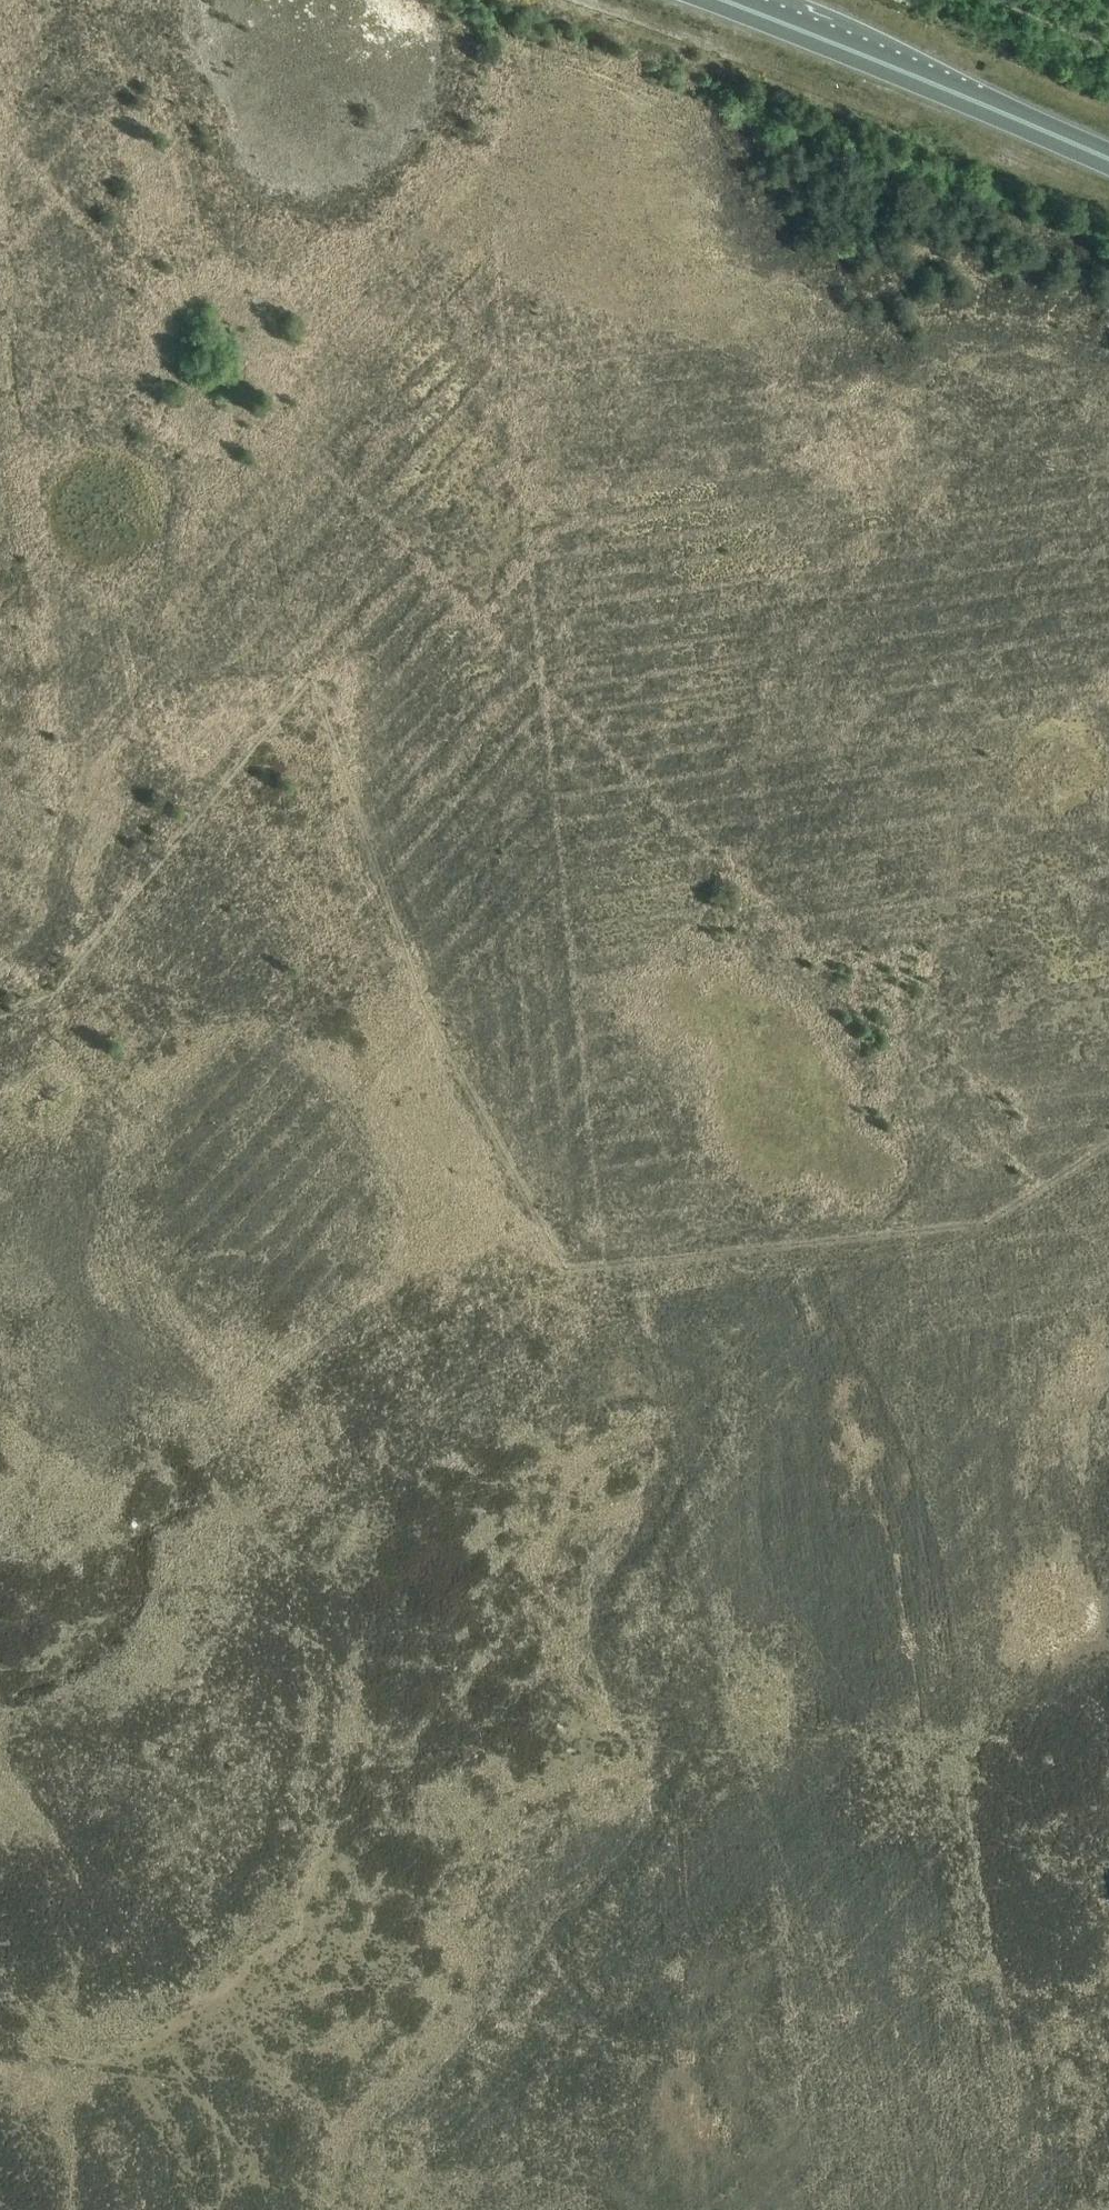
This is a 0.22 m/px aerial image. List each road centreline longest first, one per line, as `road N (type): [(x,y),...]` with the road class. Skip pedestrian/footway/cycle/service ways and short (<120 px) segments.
road 1 (trunk): [(724,0),(973,100)]
road 2 (trunk): [(1108,159),(973,100)]

